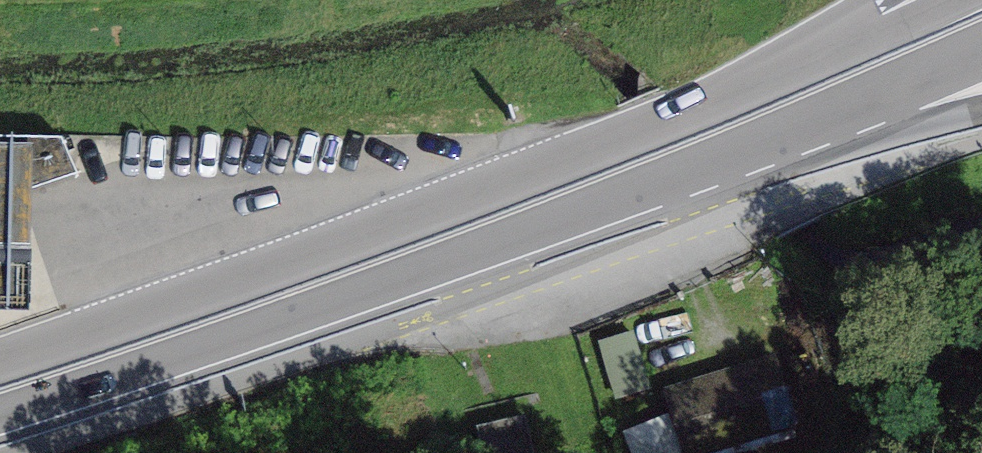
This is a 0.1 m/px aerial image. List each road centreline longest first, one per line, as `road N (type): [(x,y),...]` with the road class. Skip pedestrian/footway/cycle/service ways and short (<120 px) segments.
road 1 (primary): [(823,59),(592,156),(262,277),(0,360)]
road 2 (primary): [(0,411),(190,351),(769,141)]
road 3 (primary): [(769,141),(981,52)]
road 4 (tertiary): [(769,141),(981,109)]
road 5 (primary): [(959,0),(823,59)]

